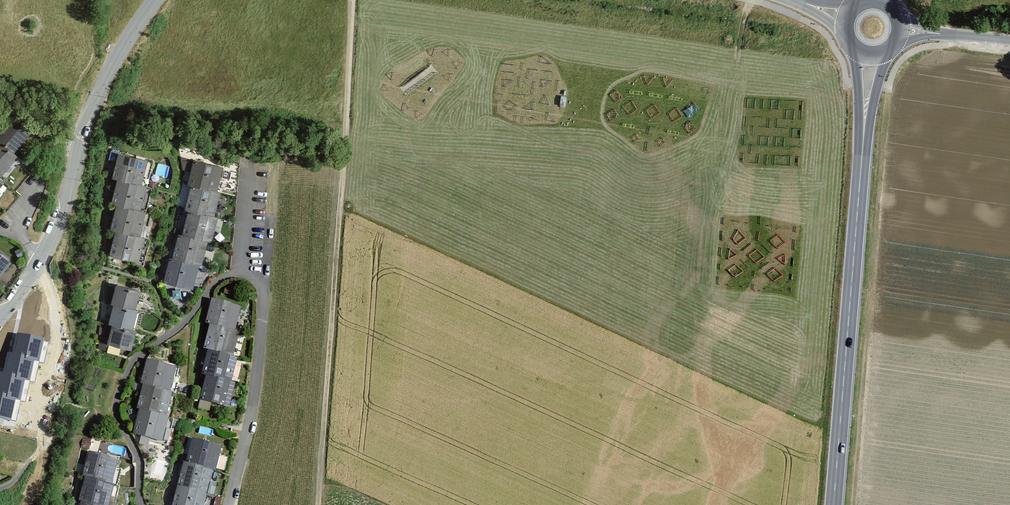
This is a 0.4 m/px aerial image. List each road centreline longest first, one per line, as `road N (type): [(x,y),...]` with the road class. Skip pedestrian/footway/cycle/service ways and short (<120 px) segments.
road 1 (track): [(352,0),(318,504)]
road 2 (secondary): [(862,155),(834,504)]
road 3 (residential): [(41,258),(97,93),(154,0)]
road 4 (track): [(753,0),(824,31),(847,81),(857,85)]

